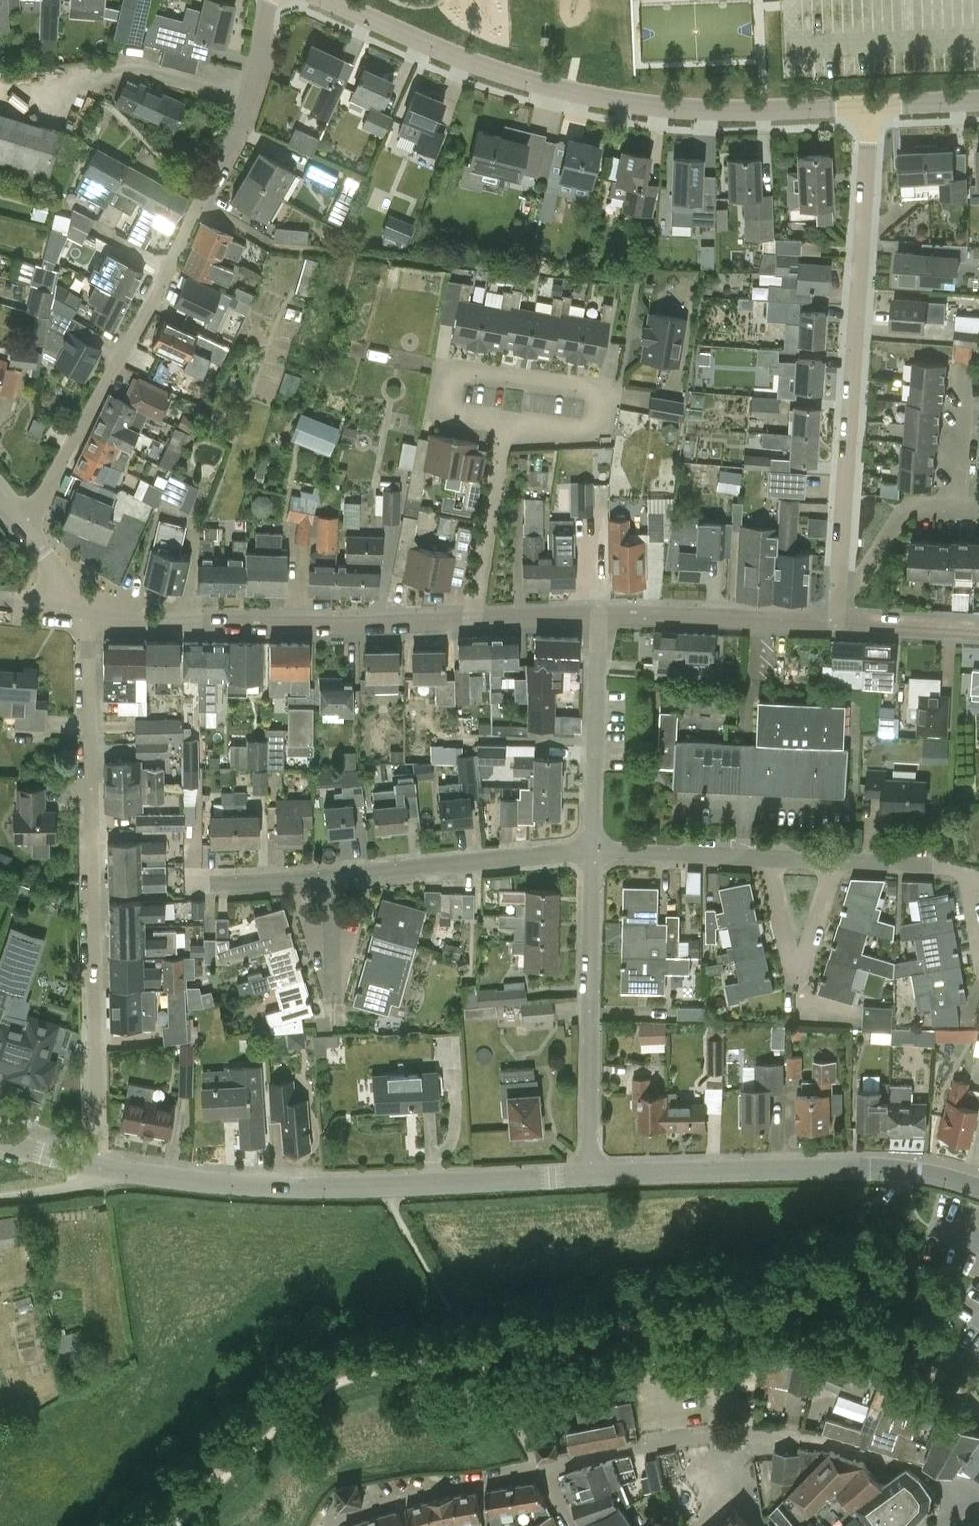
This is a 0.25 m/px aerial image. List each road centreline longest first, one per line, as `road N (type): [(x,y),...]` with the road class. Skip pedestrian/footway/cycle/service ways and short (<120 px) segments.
road 1 (residential): [(30,522),(255,108),(270,0)]
road 2 (residential): [(870,105),(662,107),(521,78),(337,0)]
road 3 (residential): [(86,618),(94,1166)]
road 4 (residential): [(838,588),(870,105)]
road 5 (residential): [(974,1502),(946,1477),(788,1437),(704,1438),(542,1472)]
road 6 (tertiary): [(477,619),(86,618)]
road 7 (residential): [(978,1190),(867,1169),(590,1176)]
road 8 (residential): [(510,426),(455,413),(444,396),(448,378),(461,369),(599,393),(596,427),(535,429)]
road 9 (residential): [(590,1176),(592,851)]
road 10 (residential): [(386,1187),(255,1186),(94,1166)]
road 11 (residential): [(838,588),(866,572),(906,518),(959,496),(966,385)]
road 12 (residential): [(329,877),(592,851)]
road 13 (tertiary): [(836,622),(599,616)]
road 14 (residential): [(768,858),(795,971),(806,966),(835,863)]
road 15 (residential): [(592,851),(599,616)]
road 16 (residential): [(542,1472),(331,1525)]
road 17 (residential): [(386,1187),(590,1176)]
road 18 (residential): [(510,426),(477,619)]
road 19 (residential): [(592,851),(768,858)]
road 20 (tertiary): [(978,632),(836,622)]
road 21 (residential): [(193,885),(329,877)]
road 22 (residential): [(835,863),(967,875)]
road 23 (residential): [(331,1001),(329,877)]
road 24 (tertiary): [(599,616),(477,619)]

